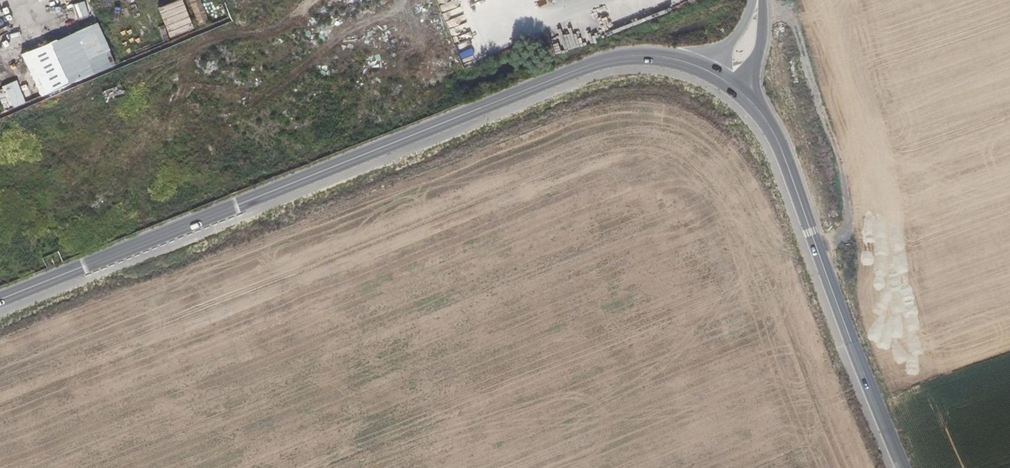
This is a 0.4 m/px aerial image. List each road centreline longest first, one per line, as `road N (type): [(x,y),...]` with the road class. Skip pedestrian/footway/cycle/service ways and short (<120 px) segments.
road 1 (tertiary): [(0,298),(598,62),(657,56),(708,70)]
road 2 (tertiary): [(751,98),(781,146),(901,467)]

